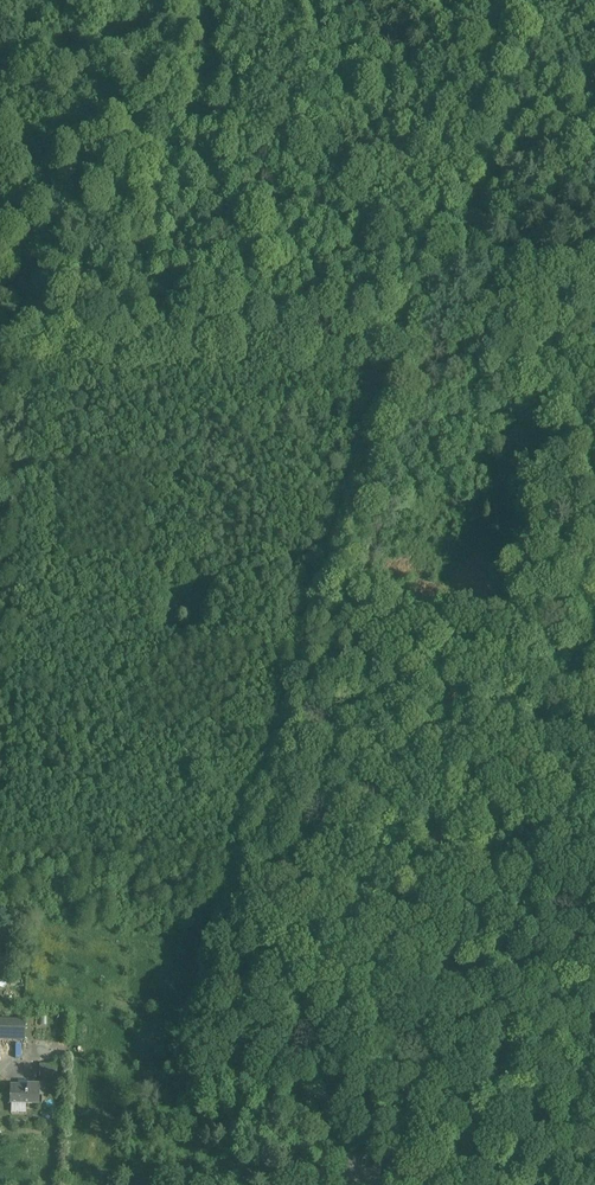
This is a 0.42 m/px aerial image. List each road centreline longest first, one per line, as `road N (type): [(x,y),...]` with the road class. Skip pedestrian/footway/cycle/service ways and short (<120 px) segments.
road 1 (track): [(350,1184),(374,1130),(251,1072),(235,1033),(396,457),(519,164),(552,0)]
road 2 (track): [(396,457),(394,388),(367,328),(14,318),(0,311)]
road 3 (track): [(525,1184),(374,1130)]
road 4 (track): [(594,315),(473,272)]

